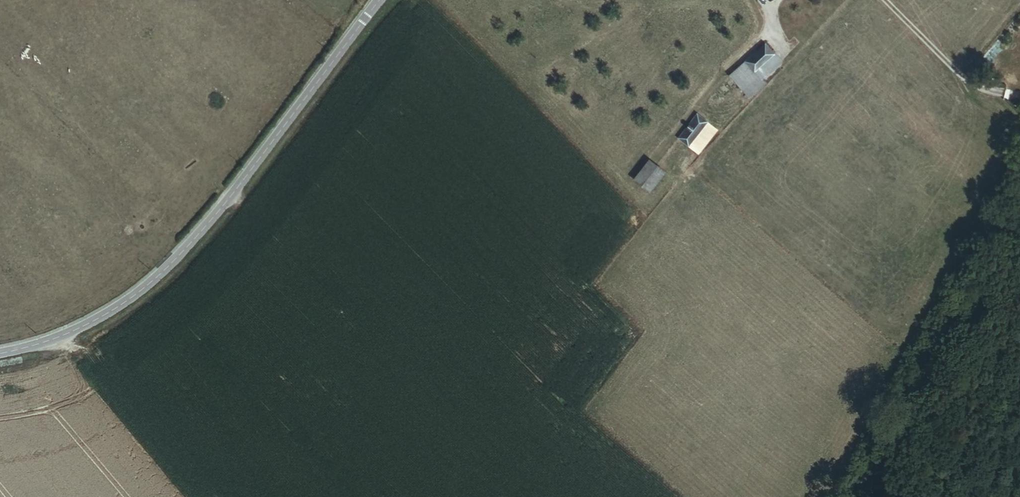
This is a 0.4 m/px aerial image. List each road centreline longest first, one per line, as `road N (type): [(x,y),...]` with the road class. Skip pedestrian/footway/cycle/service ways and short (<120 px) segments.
road 1 (residential): [(0,354),(65,336),(171,261),(381,0)]

